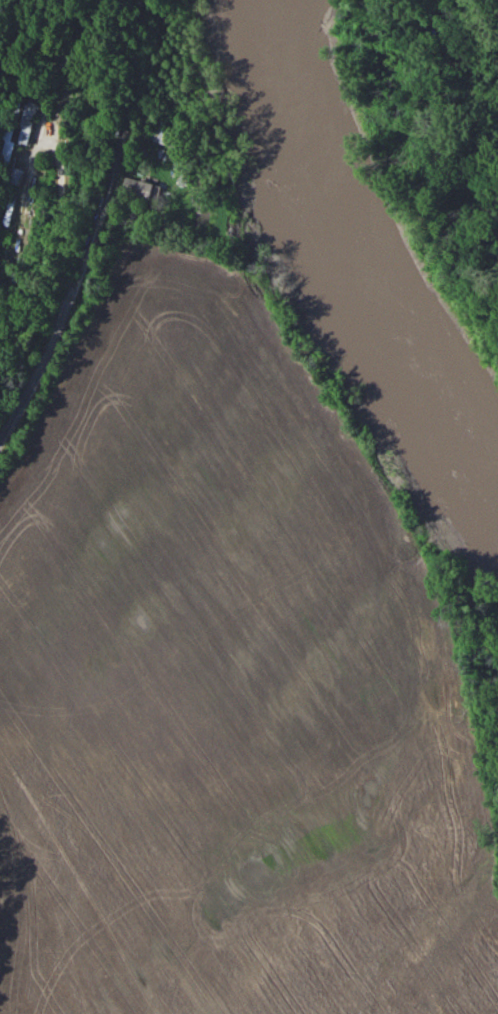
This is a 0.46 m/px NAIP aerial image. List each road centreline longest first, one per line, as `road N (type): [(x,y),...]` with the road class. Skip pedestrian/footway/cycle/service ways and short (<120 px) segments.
road 1 (residential): [(147,0),(102,221),(0,453)]

